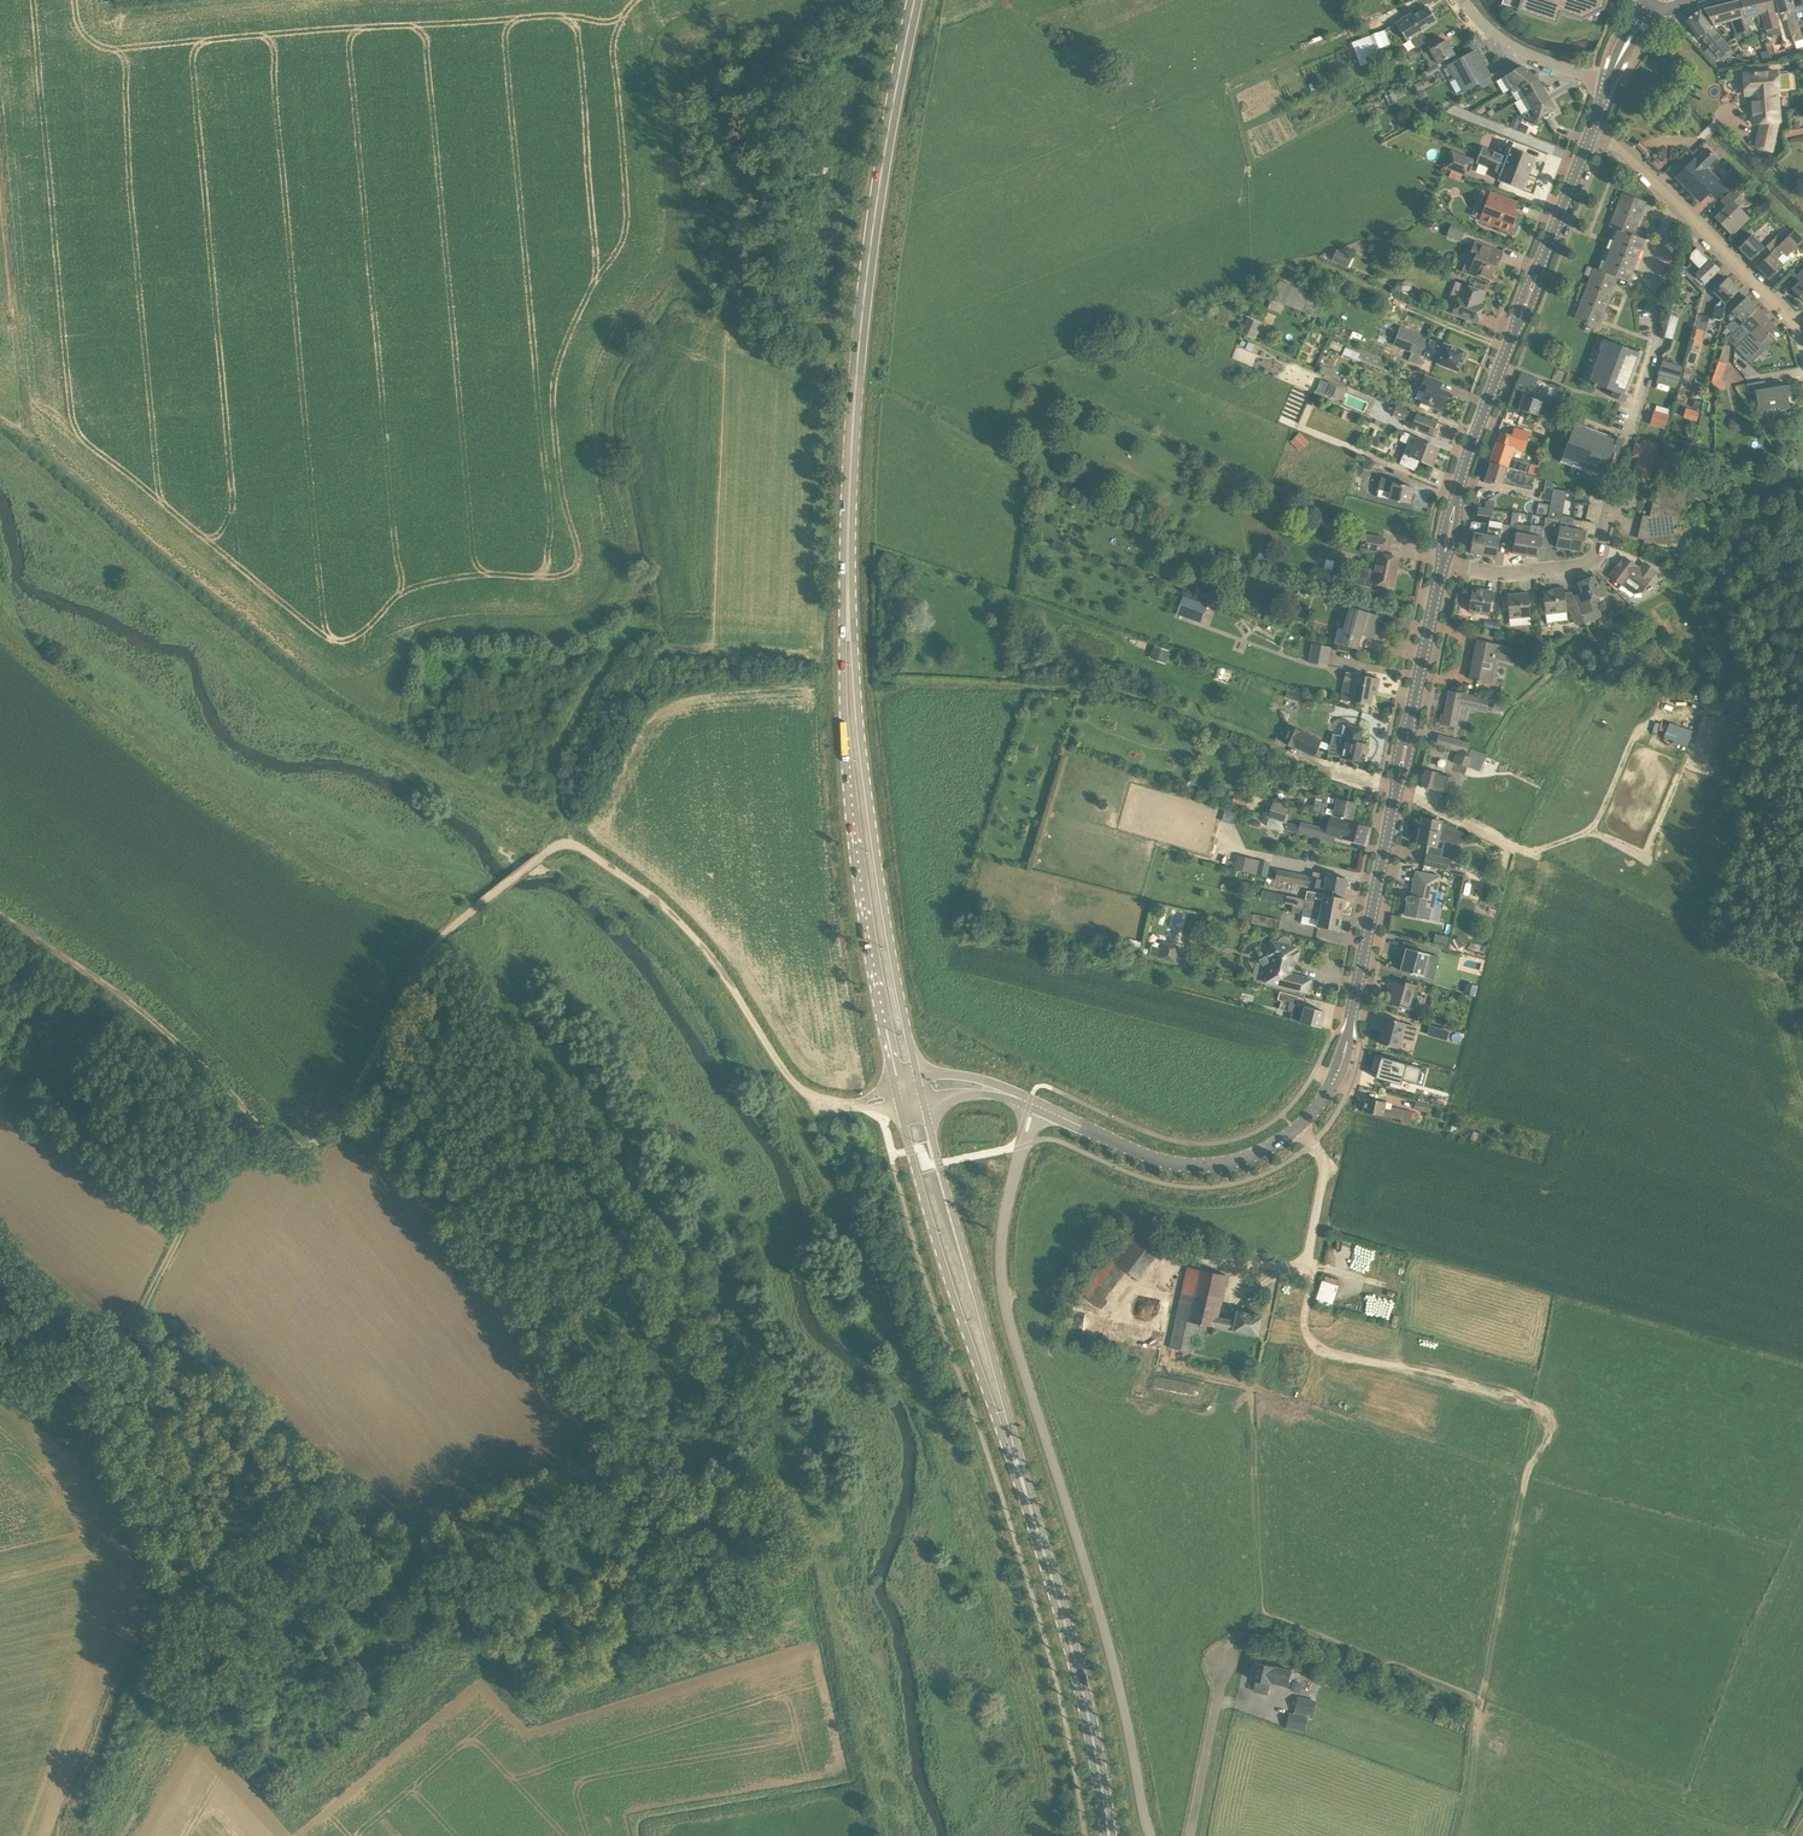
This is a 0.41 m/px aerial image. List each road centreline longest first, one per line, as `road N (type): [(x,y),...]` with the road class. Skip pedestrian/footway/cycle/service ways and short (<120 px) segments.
road 1 (track): [(859,1105),(813,1098),(796,1084),(710,953),(655,901),(577,847),(551,850),(443,938),(337,1126),(304,1147),(264,1132),(169,1036),(0,916)]
road 2 (unclassified): [(1150,1835),(1101,1621),(1003,1301),(1002,1222),(1031,1103)]
road 3 (primary): [(848,563),(857,359),(914,0)]
road 4 (tertiary): [(1323,1099),(1342,1058),(1441,565)]
road 5 (primary): [(848,563),(844,707),(857,852),(899,1097)]
road 6 (primary): [(920,1090),(866,784),(848,563)]
road 7 (tertiary): [(1441,565),(1469,450),(1593,128)]
road 8 (primary): [(1022,1482),(920,1090)]
road 9 (primary): [(899,1097),(935,1239),(1022,1482)]
road 10 (track): [(71,1449),(117,1388),(209,1159),(247,1116)]
road 11 (primary): [(1108,1835),(1088,1718),(1022,1482)]
road 12 (tertiary): [(1323,1099),(1280,1142),(1201,1164),(1160,1160),(1031,1103)]
road 13 (residential): [(1625,441),(1657,342),(1651,288),(1676,206)]
road 14 (residential): [(1441,565),(1492,573),(1580,565),(1595,554),(1607,507)]
road 15 (residential): [(1606,88),(1507,46),(1460,0)]
road 16 (unclassified): [(1191,1835),(1222,1668)]
road 17 (residential): [(1791,322),(1676,206)]

